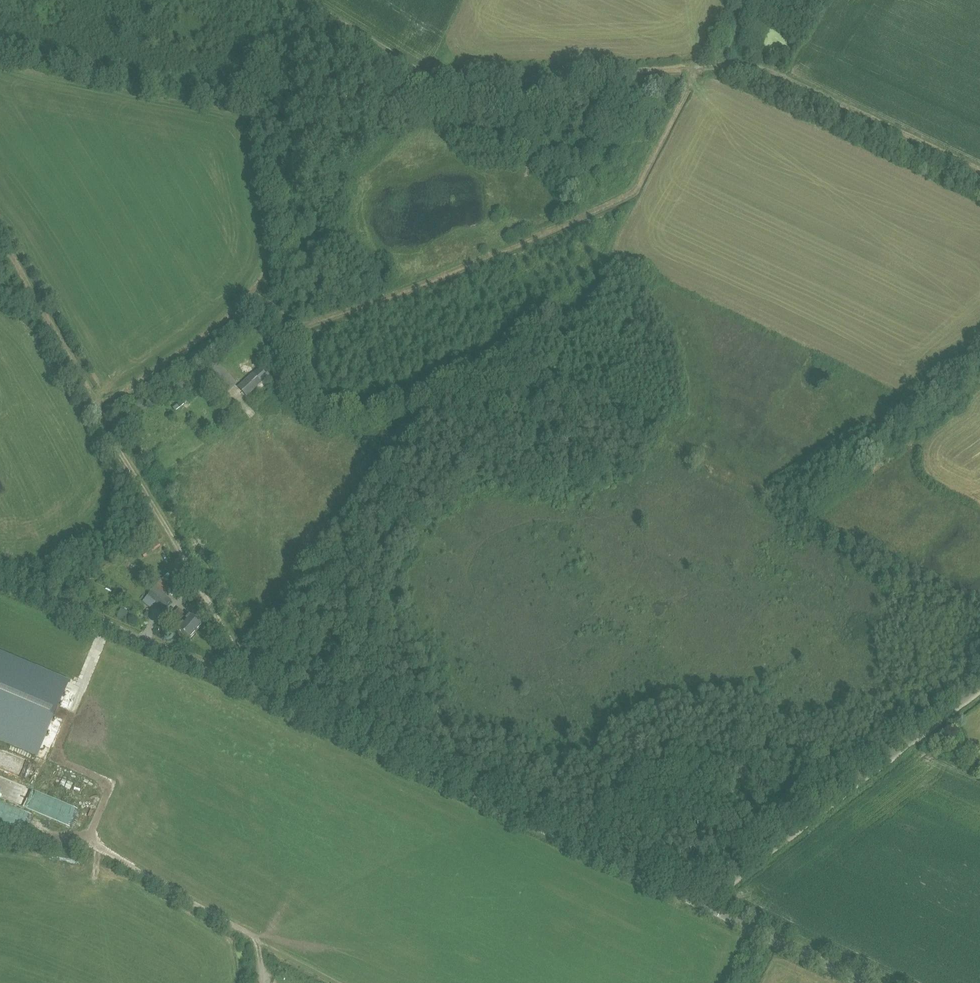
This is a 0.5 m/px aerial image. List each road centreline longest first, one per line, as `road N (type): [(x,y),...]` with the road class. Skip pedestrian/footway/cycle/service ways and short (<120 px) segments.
road 1 (unclassified): [(708,906),(0,581)]
road 2 (track): [(271,703),(0,246)]
road 3 (unclassified): [(708,906),(979,689)]
road 4 (unclassified): [(868,982),(708,906)]
road 5 (track): [(104,432),(251,335)]
road 6 (track): [(101,626),(54,759)]

